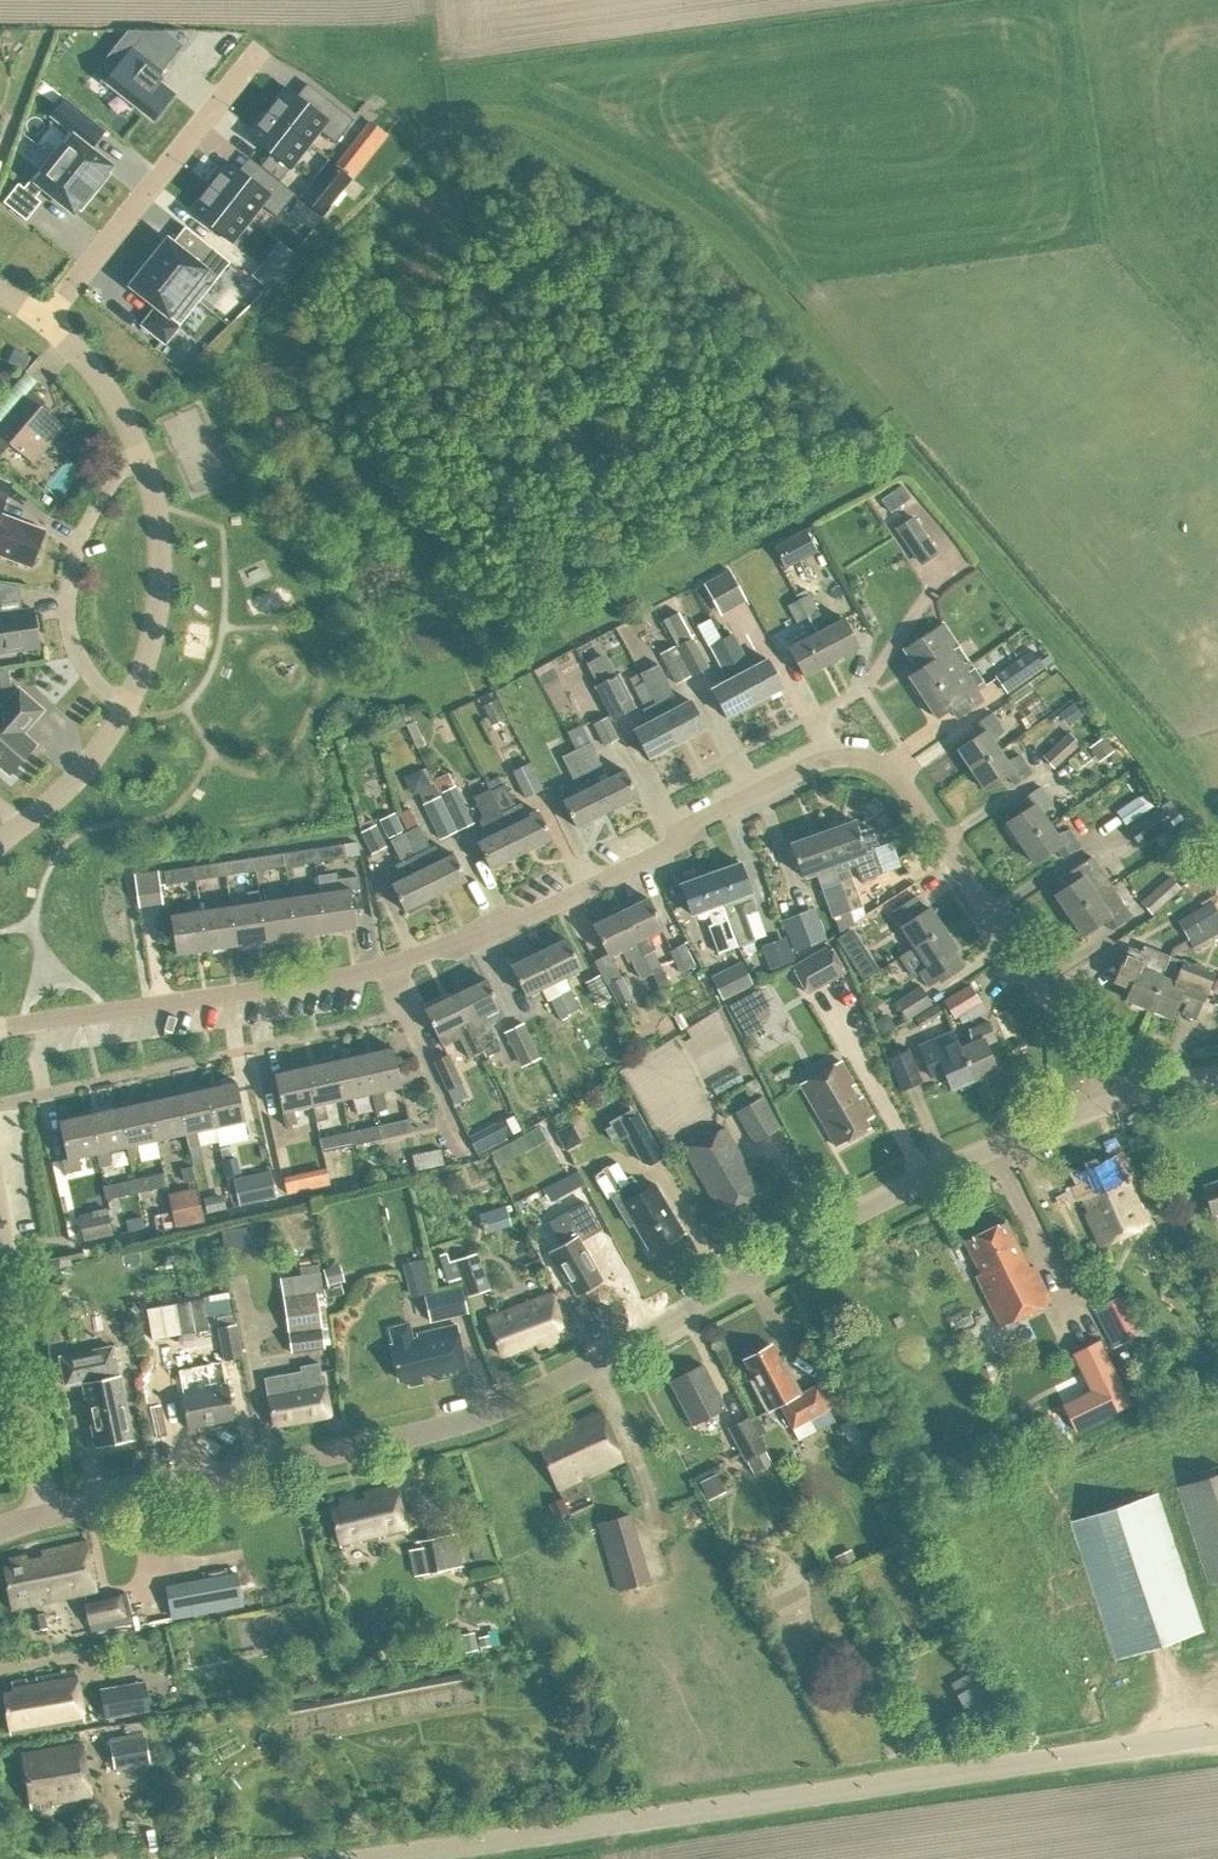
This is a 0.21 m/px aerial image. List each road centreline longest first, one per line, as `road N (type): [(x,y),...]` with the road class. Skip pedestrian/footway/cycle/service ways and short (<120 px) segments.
road 1 (residential): [(1106,1097),(905,776),(850,760),(811,772),(471,940),(342,978),(0,1036)]
road 2 (residential): [(48,1517),(511,1403),(850,1214),(1106,1097)]
road 3 (tertiary): [(367,1858),(1217,1733)]
road 4 (track): [(1217,859),(1139,734),(919,475),(900,466),(825,511)]
road 5 (residential): [(45,321),(259,54)]
road 6 (residential): [(48,1517),(0,1201)]
road 7 (residential): [(124,714),(85,672),(67,618),(85,526),(136,452)]
road 8 (residential): [(124,714),(161,600),(136,452)]
road 9 (residential): [(0,846),(74,781),(124,714)]
road 10 (residential): [(136,452),(94,373),(45,321)]

